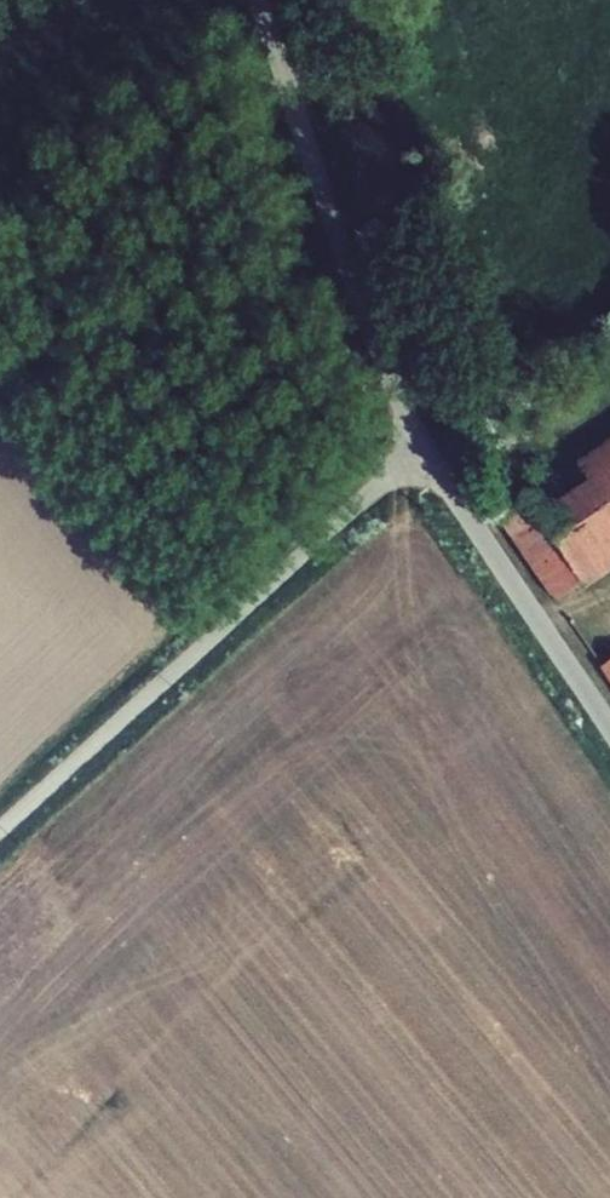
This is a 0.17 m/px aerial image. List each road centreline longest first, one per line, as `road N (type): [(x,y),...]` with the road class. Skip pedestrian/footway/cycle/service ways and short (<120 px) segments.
road 1 (unclassified): [(0,831),(420,445)]
road 2 (unclassified): [(258,0),(384,372),(420,445)]
road 3 (unclassified): [(420,445),(609,725)]

